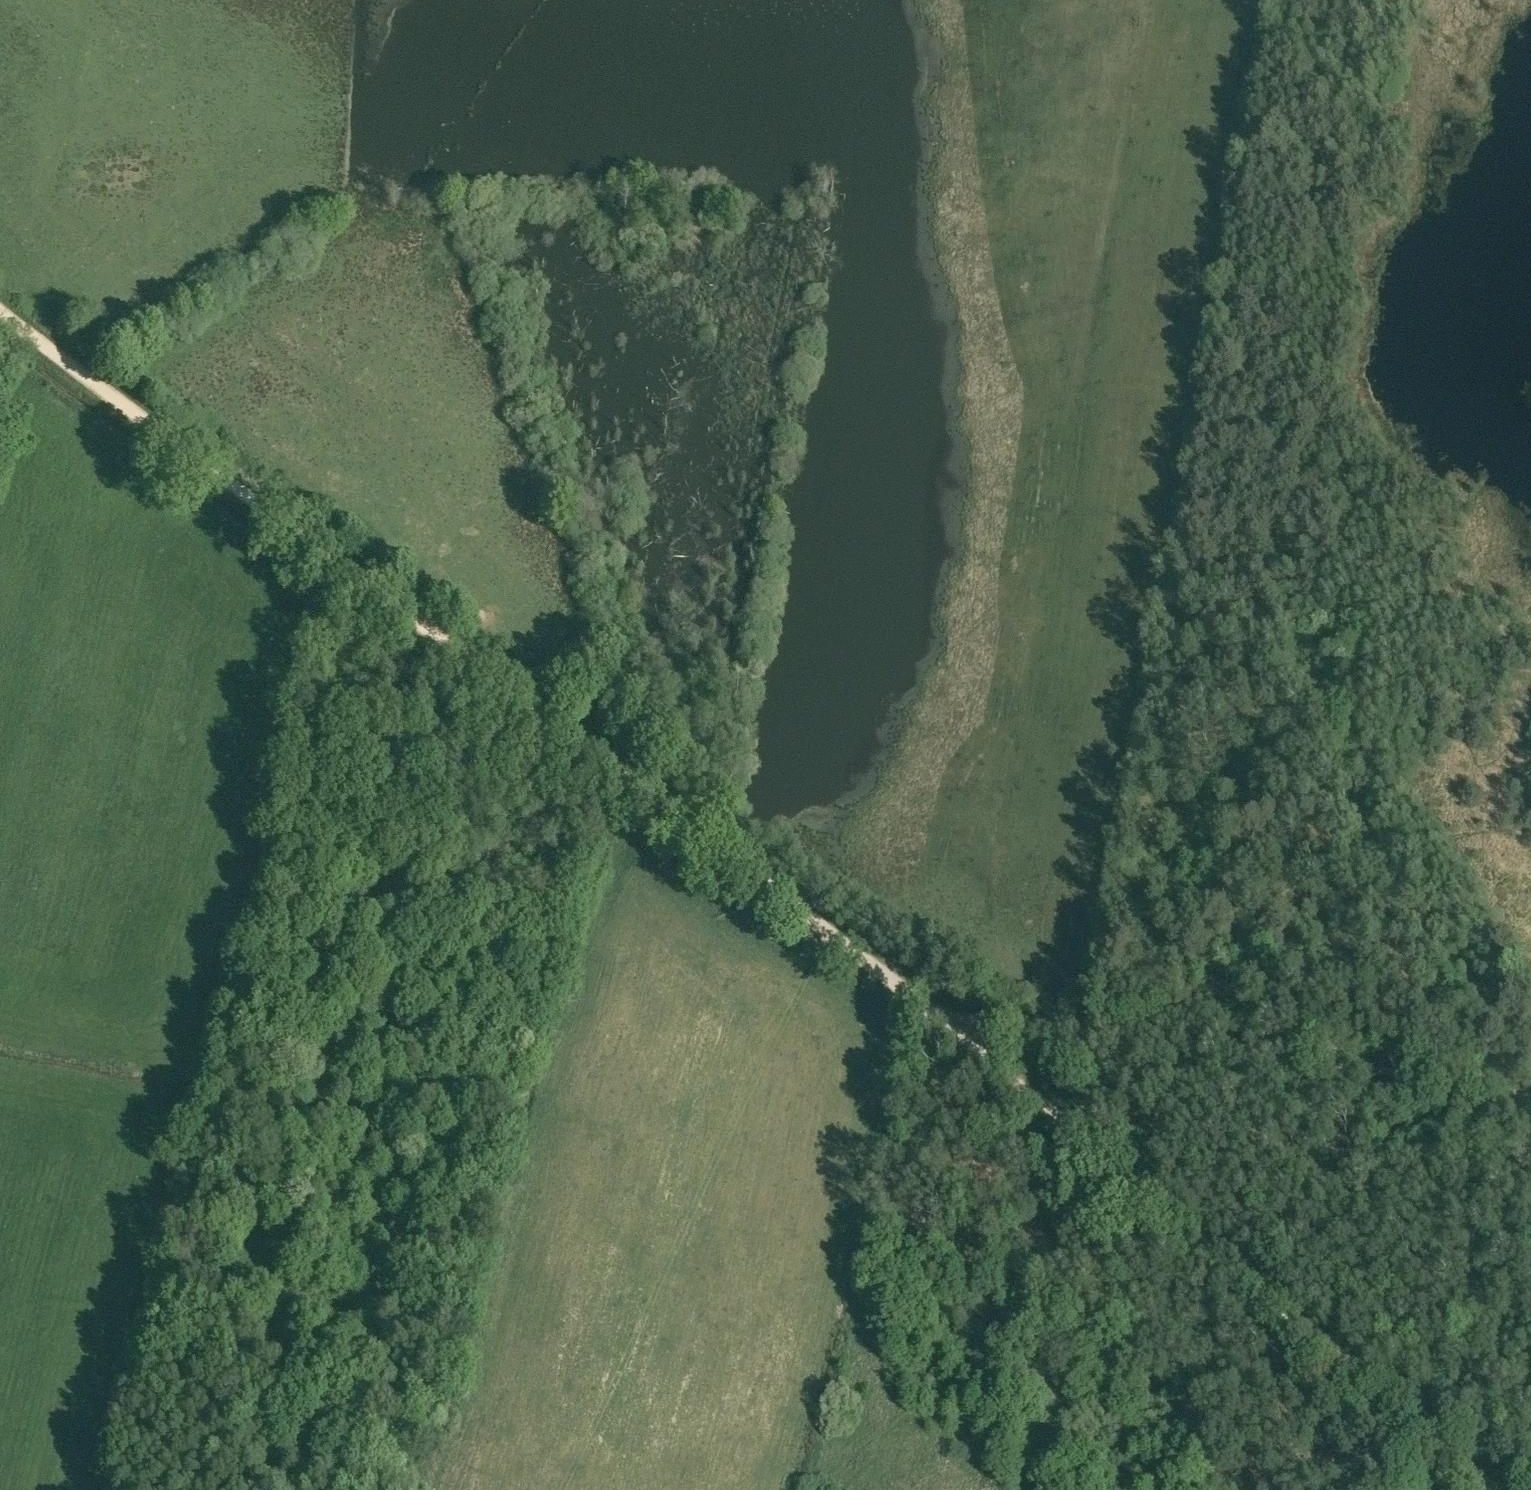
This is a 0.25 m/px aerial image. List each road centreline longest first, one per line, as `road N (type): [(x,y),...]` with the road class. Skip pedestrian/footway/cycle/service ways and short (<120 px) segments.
road 1 (unclassified): [(932,1011),(0,306)]
road 2 (track): [(932,1011),(1299,1308),(1509,1489)]

